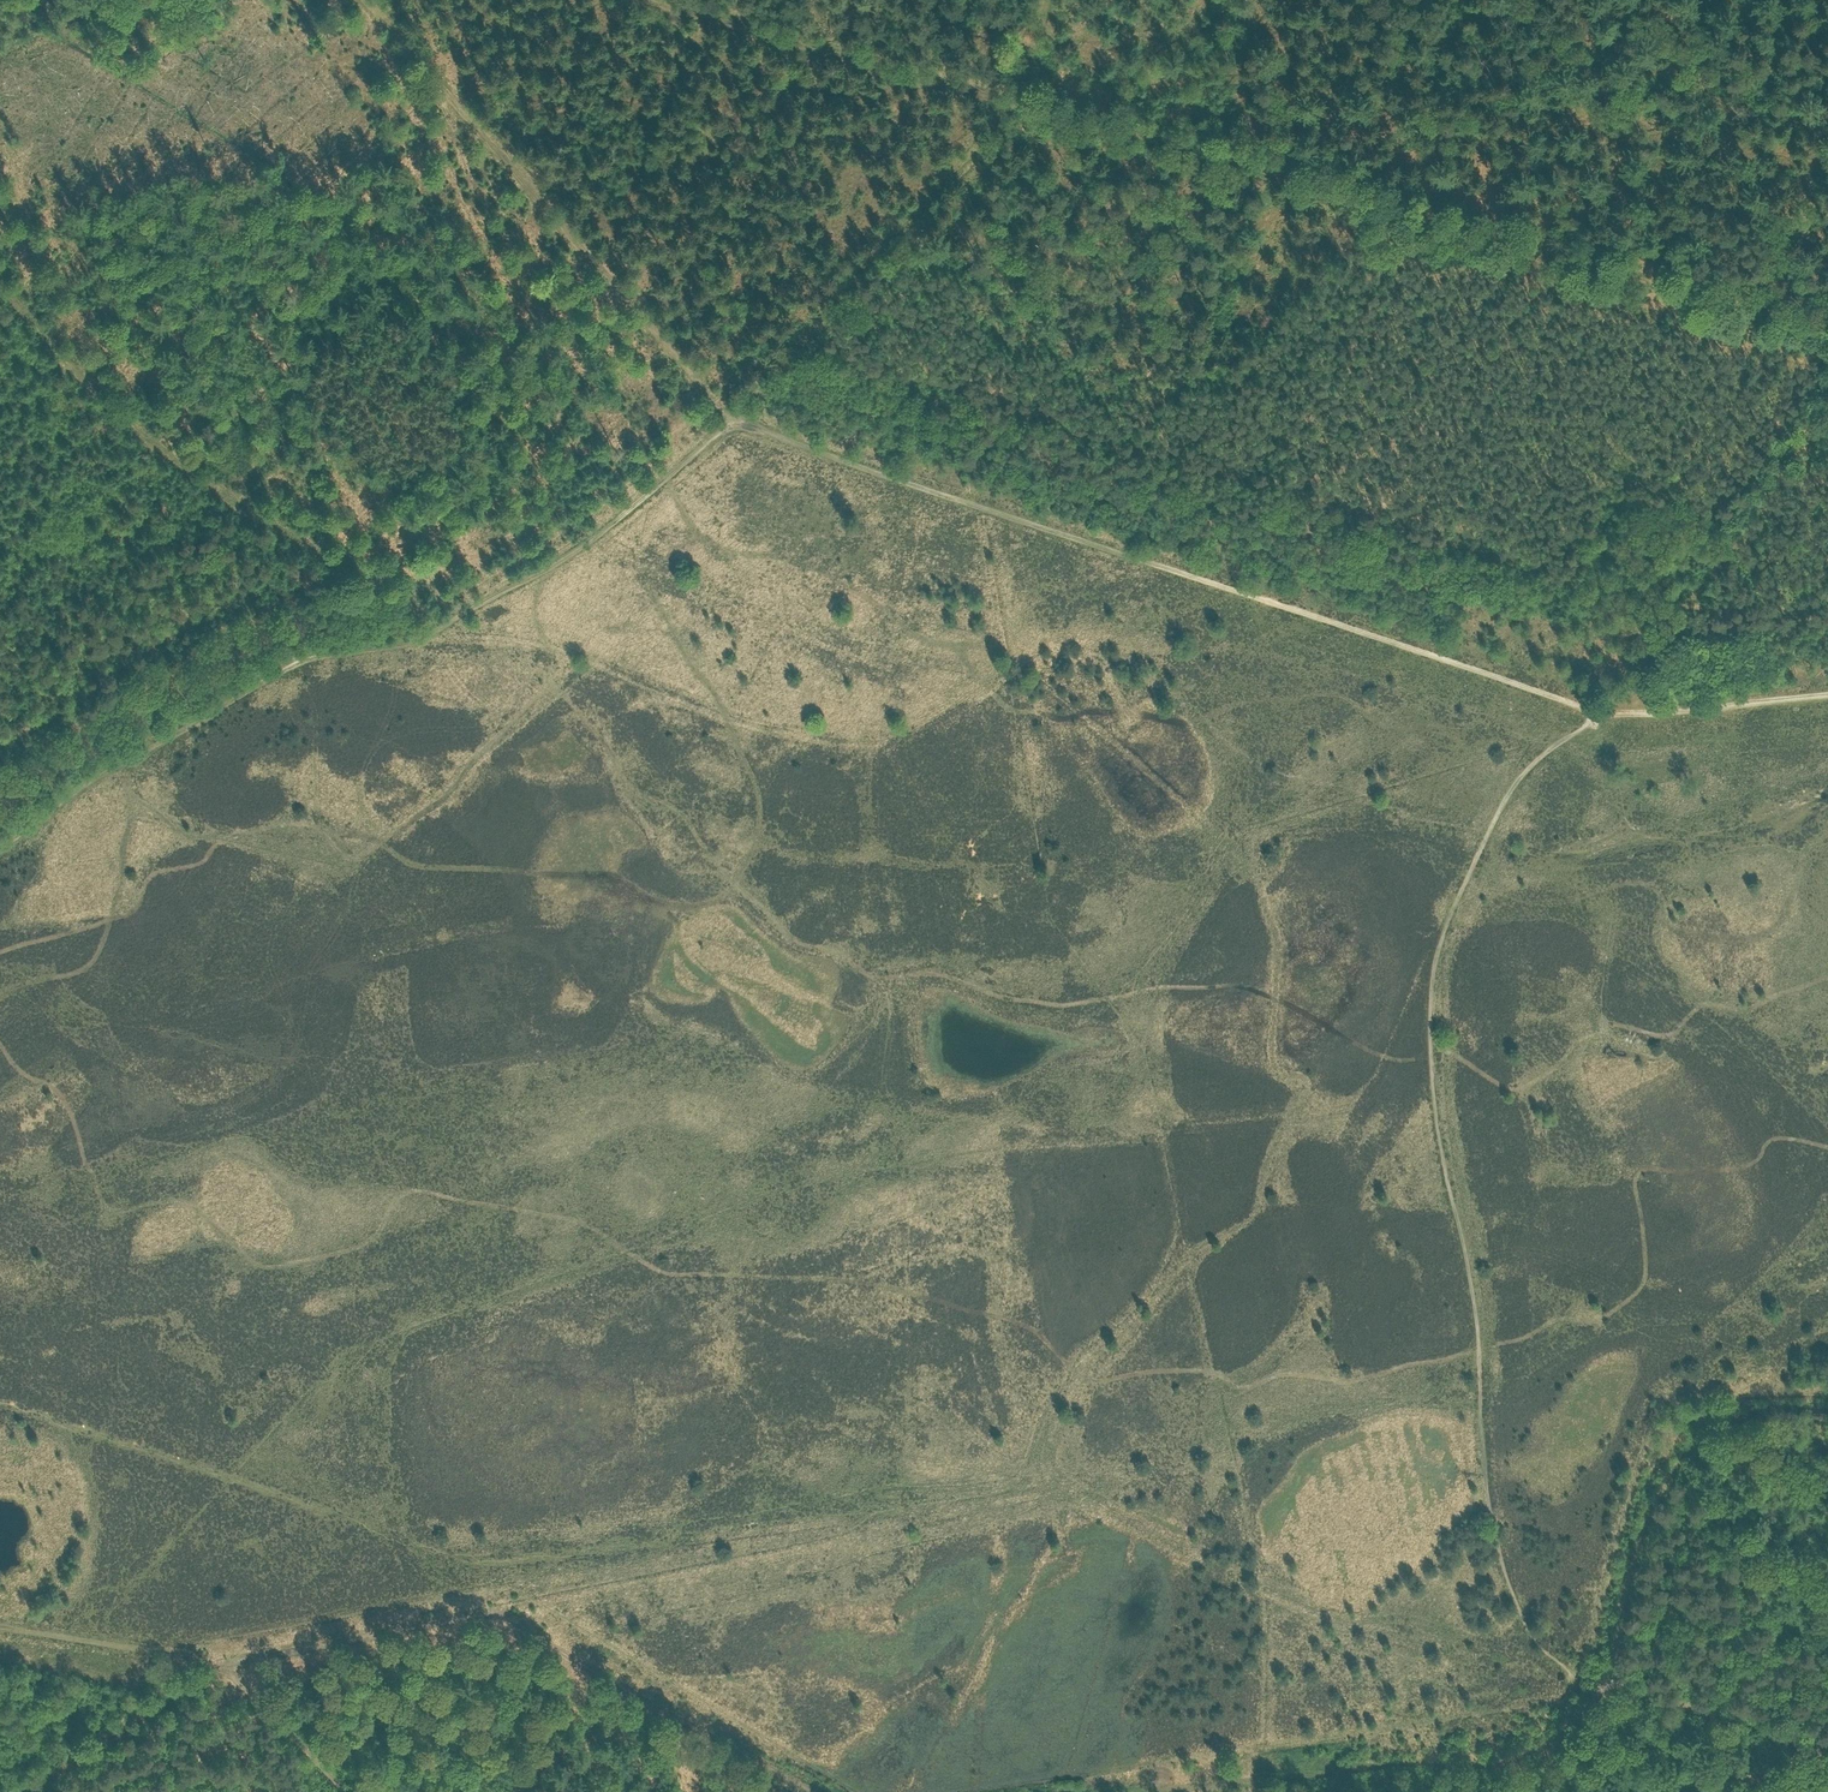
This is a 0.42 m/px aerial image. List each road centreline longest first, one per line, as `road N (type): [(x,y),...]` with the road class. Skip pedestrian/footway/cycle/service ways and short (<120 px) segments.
road 1 (track): [(661,1),(1827,336)]
road 2 (track): [(1603,712),(733,420)]
road 3 (track): [(733,420),(586,545),(535,575),(432,633),(285,667),(66,791),(0,845)]
road 4 (track): [(1040,0),(1007,107),(733,420)]
road 5 (track): [(347,1791),(232,1667),(17,1791)]
road 6 (track): [(1827,1416),(1747,1421),(1707,1447),(1649,1508),(1628,1567),(1609,1688)]
road 7 (track): [(620,293),(363,0)]
road 8 (track): [(1690,593),(1827,398)]
road 9 (track): [(1827,1755),(1609,1688)]
road 10 (track): [(1827,699),(1603,712)]
road 11 (track): [(733,420),(620,293)]

